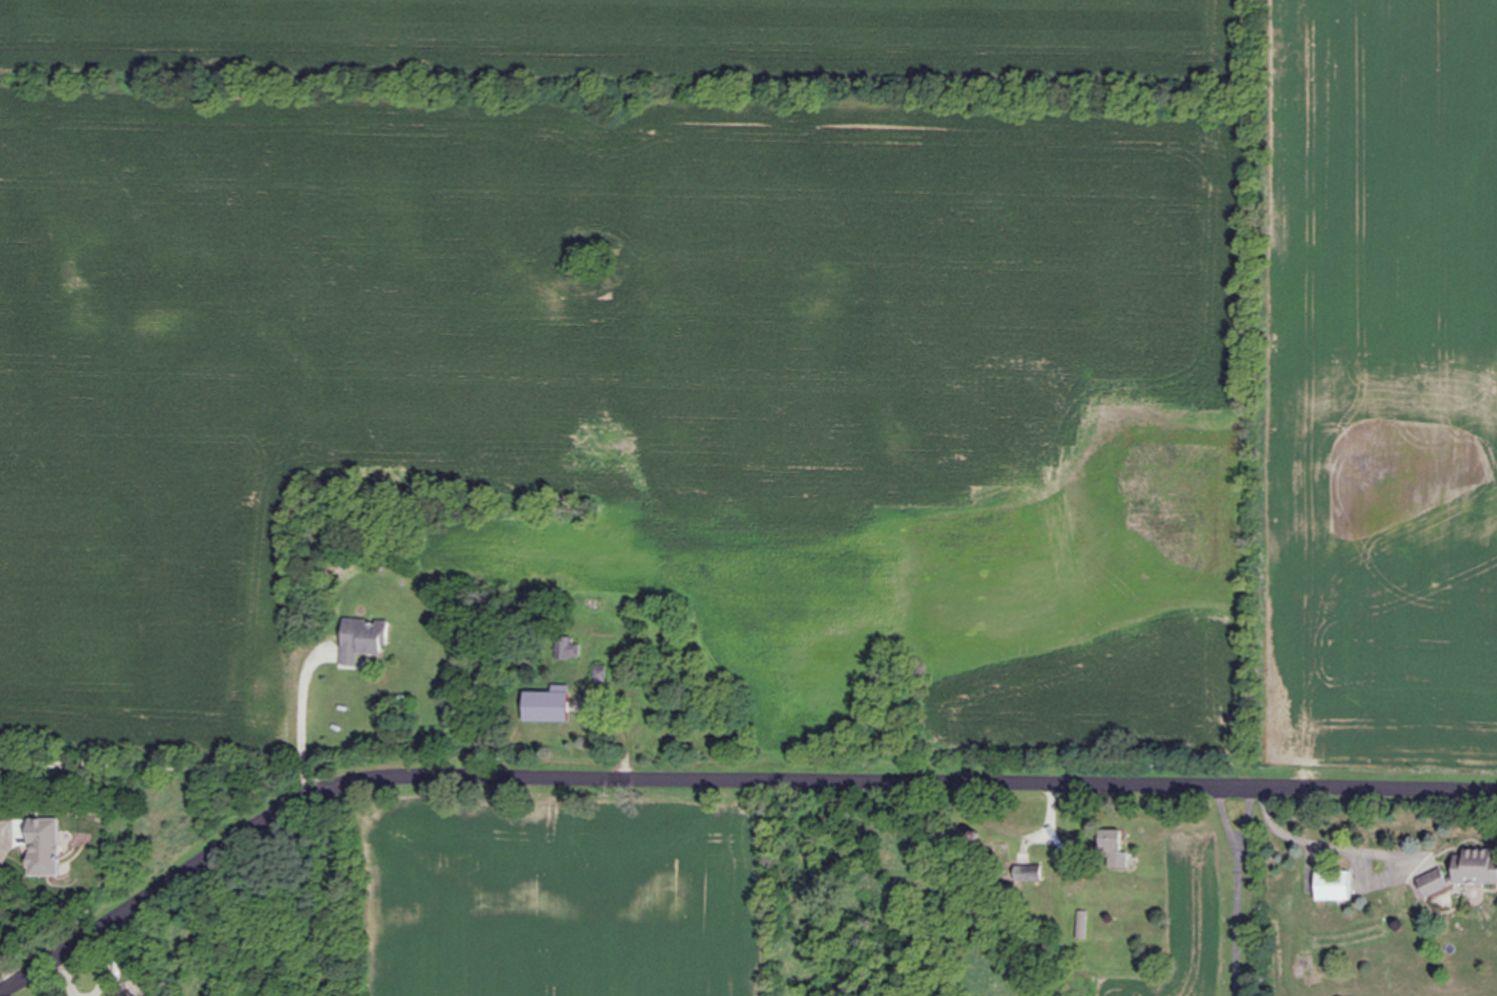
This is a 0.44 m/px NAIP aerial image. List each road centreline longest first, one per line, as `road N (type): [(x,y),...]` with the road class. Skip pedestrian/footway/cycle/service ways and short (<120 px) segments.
road 1 (tertiary): [(0,992),(209,852),(331,793),(405,778),(1496,791)]

